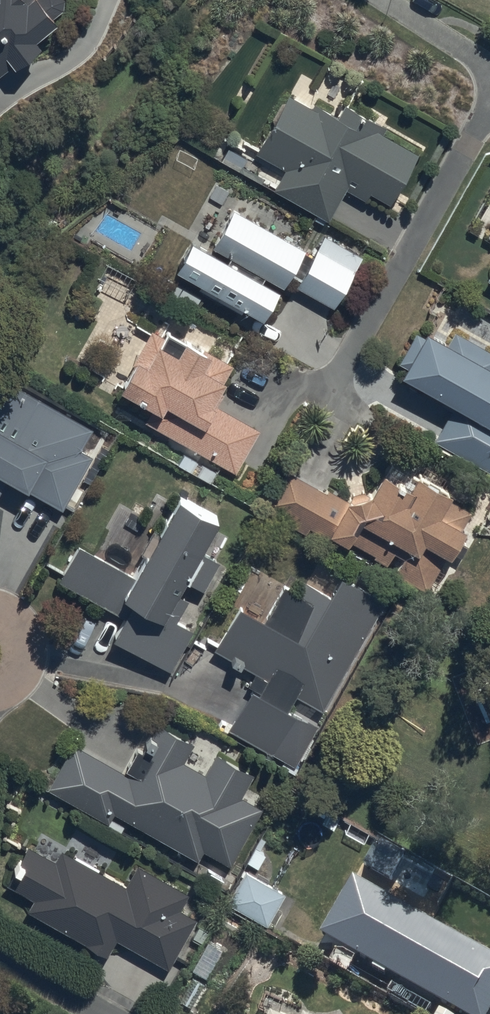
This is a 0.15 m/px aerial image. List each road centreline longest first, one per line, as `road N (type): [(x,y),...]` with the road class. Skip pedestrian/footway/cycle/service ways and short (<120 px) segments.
road 1 (residential): [(489,115),(339,377)]

